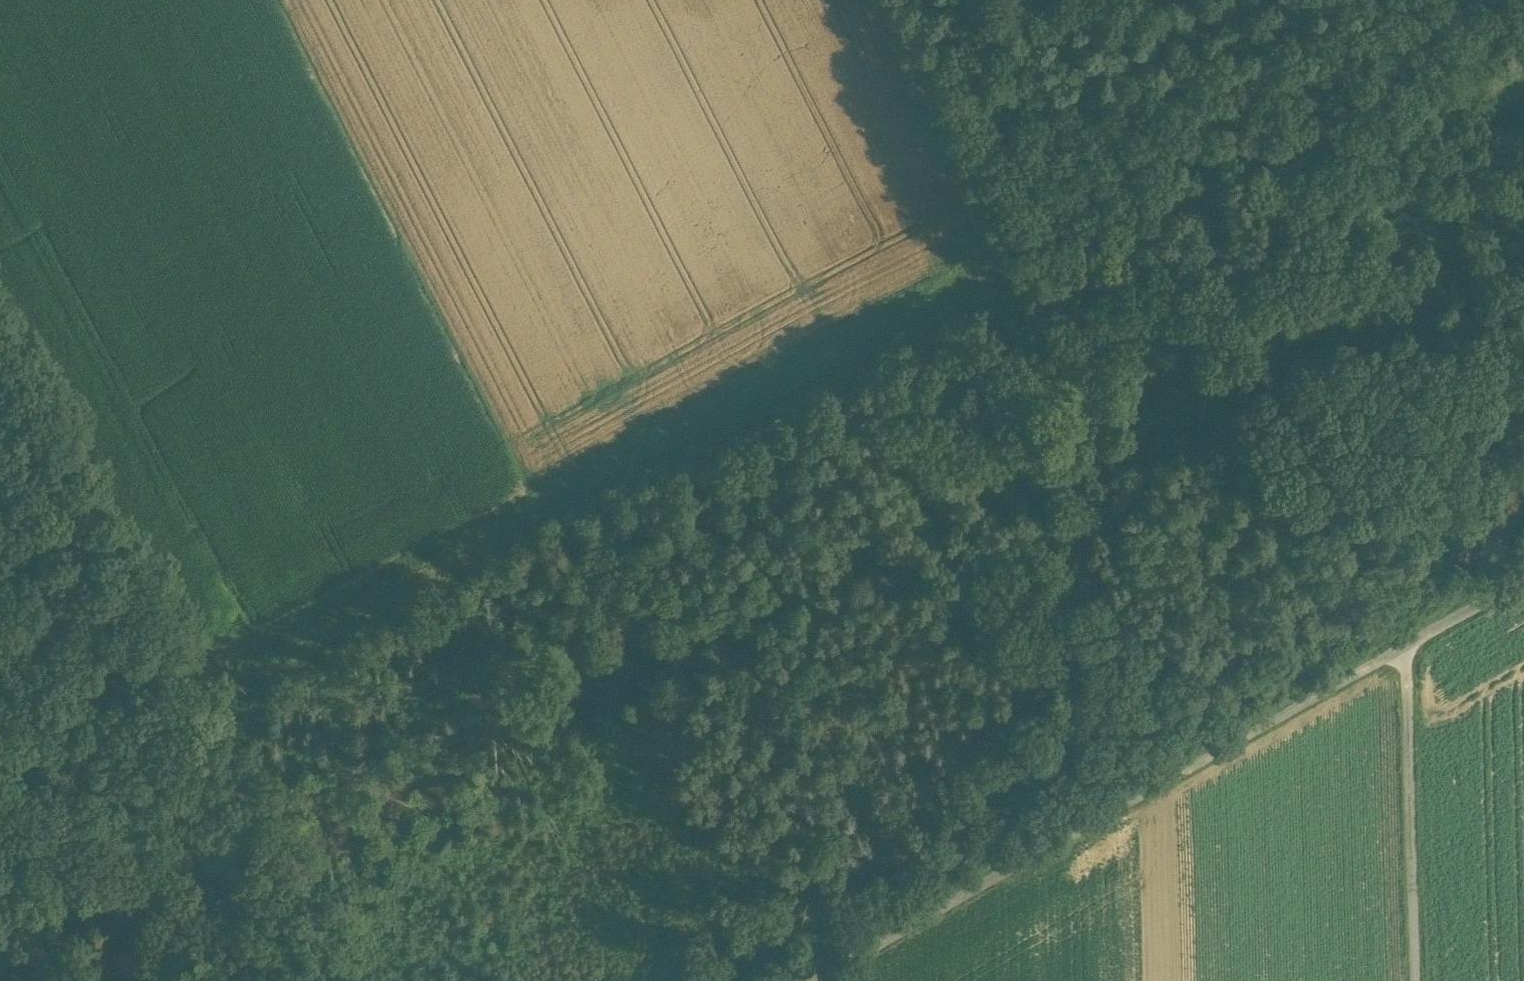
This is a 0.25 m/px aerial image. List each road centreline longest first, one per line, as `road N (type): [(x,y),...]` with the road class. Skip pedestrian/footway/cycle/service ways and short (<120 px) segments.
road 1 (unclassified): [(1405,644),(808,980)]
road 2 (unclassified): [(1415,980),(1405,644)]
road 3 (unclassified): [(1523,577),(1405,644)]

